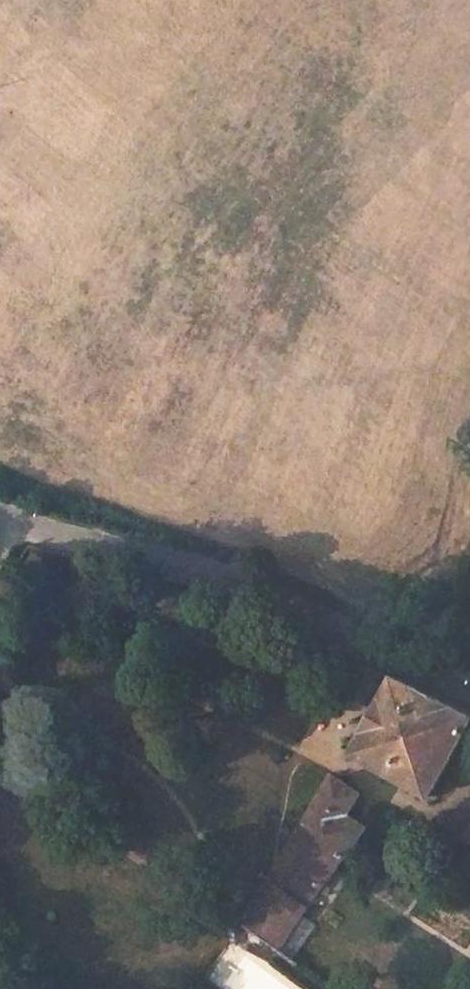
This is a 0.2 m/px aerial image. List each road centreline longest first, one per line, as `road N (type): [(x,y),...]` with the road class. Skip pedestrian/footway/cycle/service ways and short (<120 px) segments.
road 1 (unclassified): [(469,694),(231,580),(18,522)]

